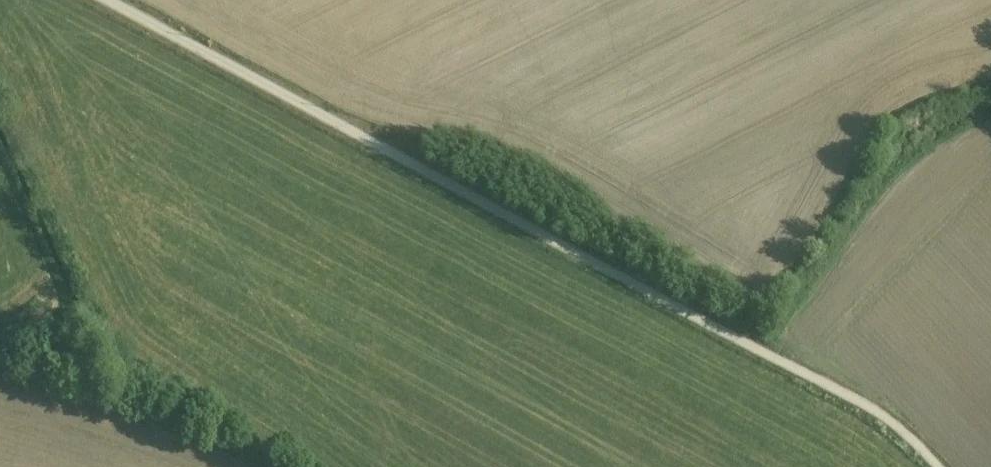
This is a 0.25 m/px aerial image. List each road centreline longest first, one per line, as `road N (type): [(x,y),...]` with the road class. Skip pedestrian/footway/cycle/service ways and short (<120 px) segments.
road 1 (track): [(103,0),(869,407),(938,466)]

